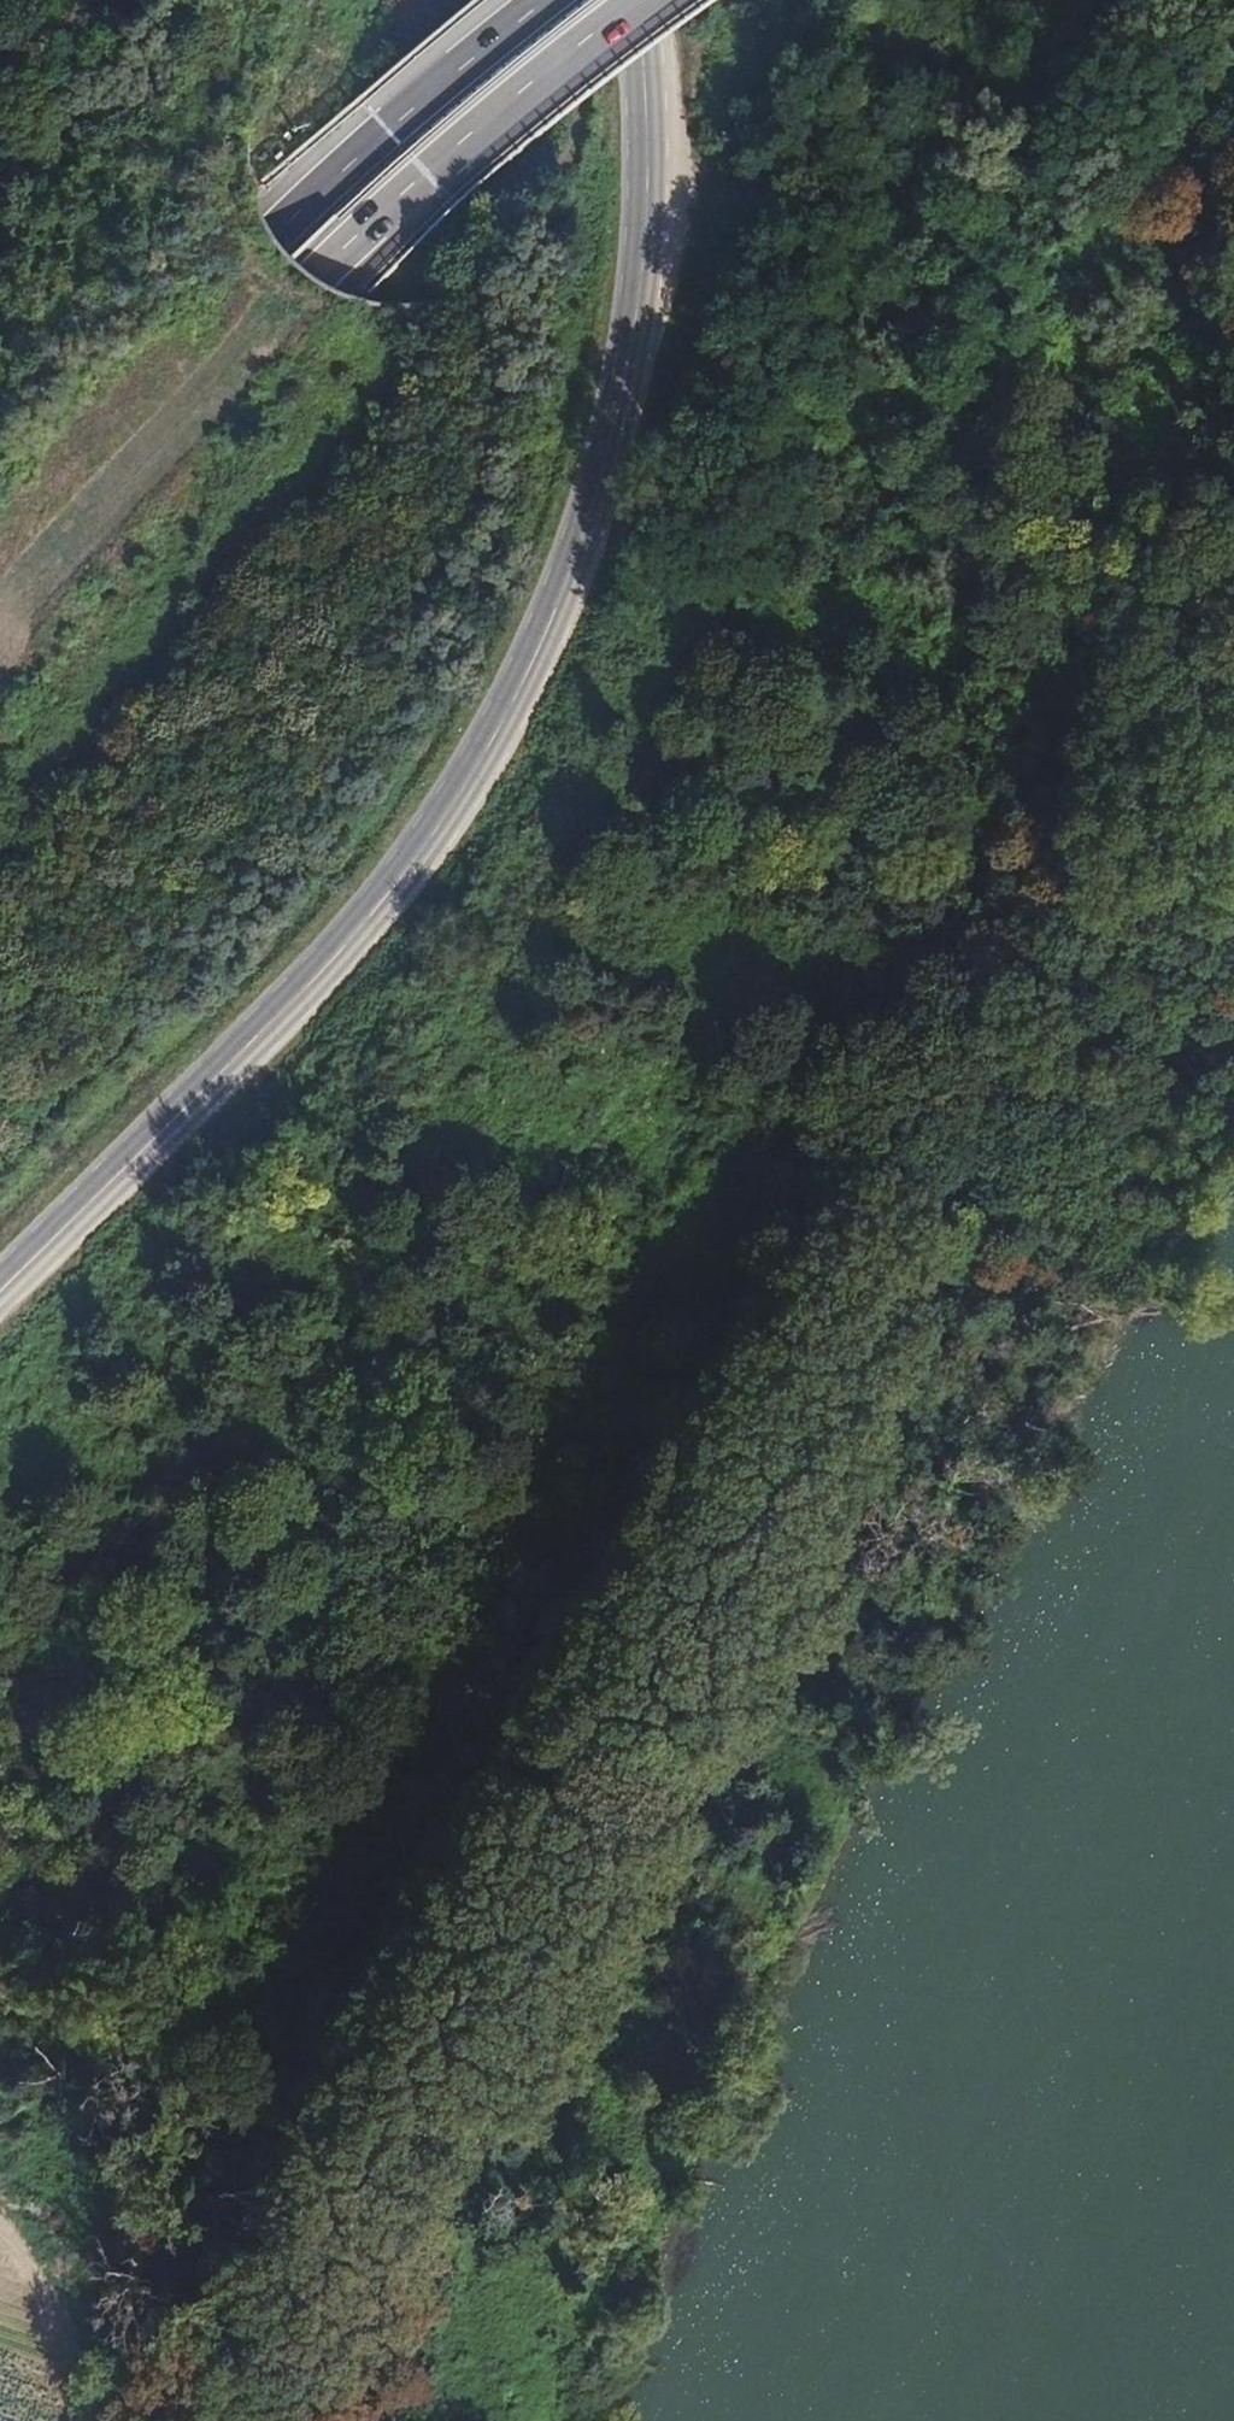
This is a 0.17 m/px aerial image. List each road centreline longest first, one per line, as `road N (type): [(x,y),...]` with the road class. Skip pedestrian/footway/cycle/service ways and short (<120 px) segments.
road 1 (secondary): [(634,0),(645,228),(631,343),(598,480),(553,604),(492,729),(423,844),(330,957),(0,1287)]
road 2 (motorway): [(0,627),(309,284),(521,92),(640,0)]
road 3 (motorway): [(545,0),(267,242),(0,510)]
road 4 (track): [(0,2187),(63,2246),(104,2420)]

